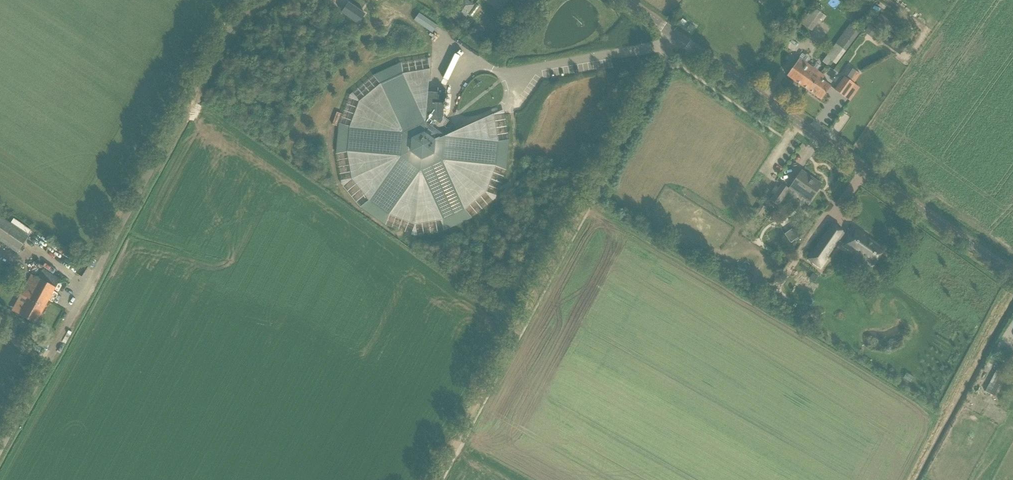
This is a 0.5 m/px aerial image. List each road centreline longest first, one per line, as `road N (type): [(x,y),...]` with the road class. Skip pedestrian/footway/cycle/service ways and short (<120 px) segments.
road 1 (unclassified): [(0,455),(225,39),(262,0)]
road 2 (track): [(437,479),(674,38)]
road 3 (unclassified): [(1012,274),(621,0)]

